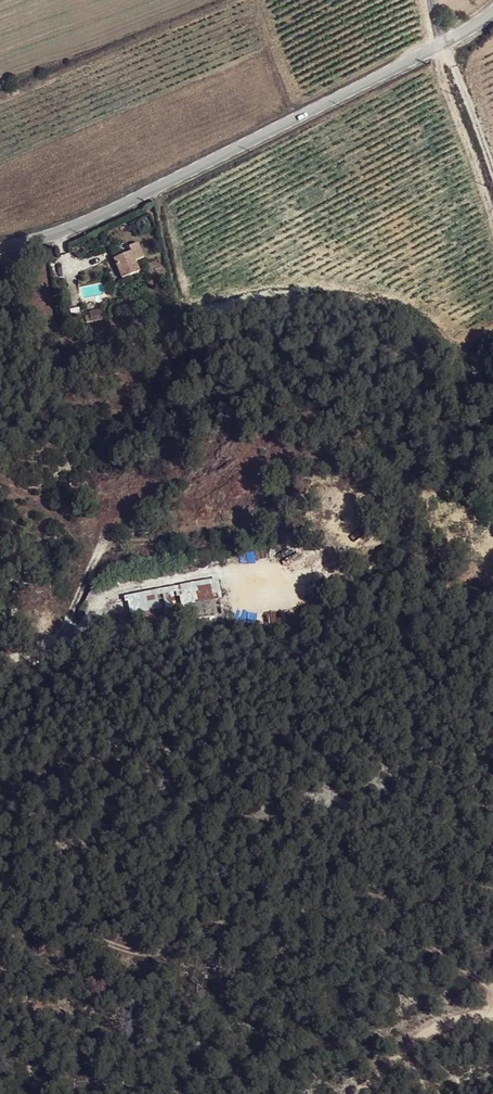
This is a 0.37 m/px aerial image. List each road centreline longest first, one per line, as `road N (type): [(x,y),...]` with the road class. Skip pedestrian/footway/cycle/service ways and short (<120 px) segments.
road 1 (tertiary): [(0,248),(78,226),(444,45),(492,9)]
road 2 (track): [(492,224),(438,64),(444,45)]
road 3 (track): [(492,1011),(458,1013),(356,1093)]
road 4 (track): [(492,172),(444,45)]

